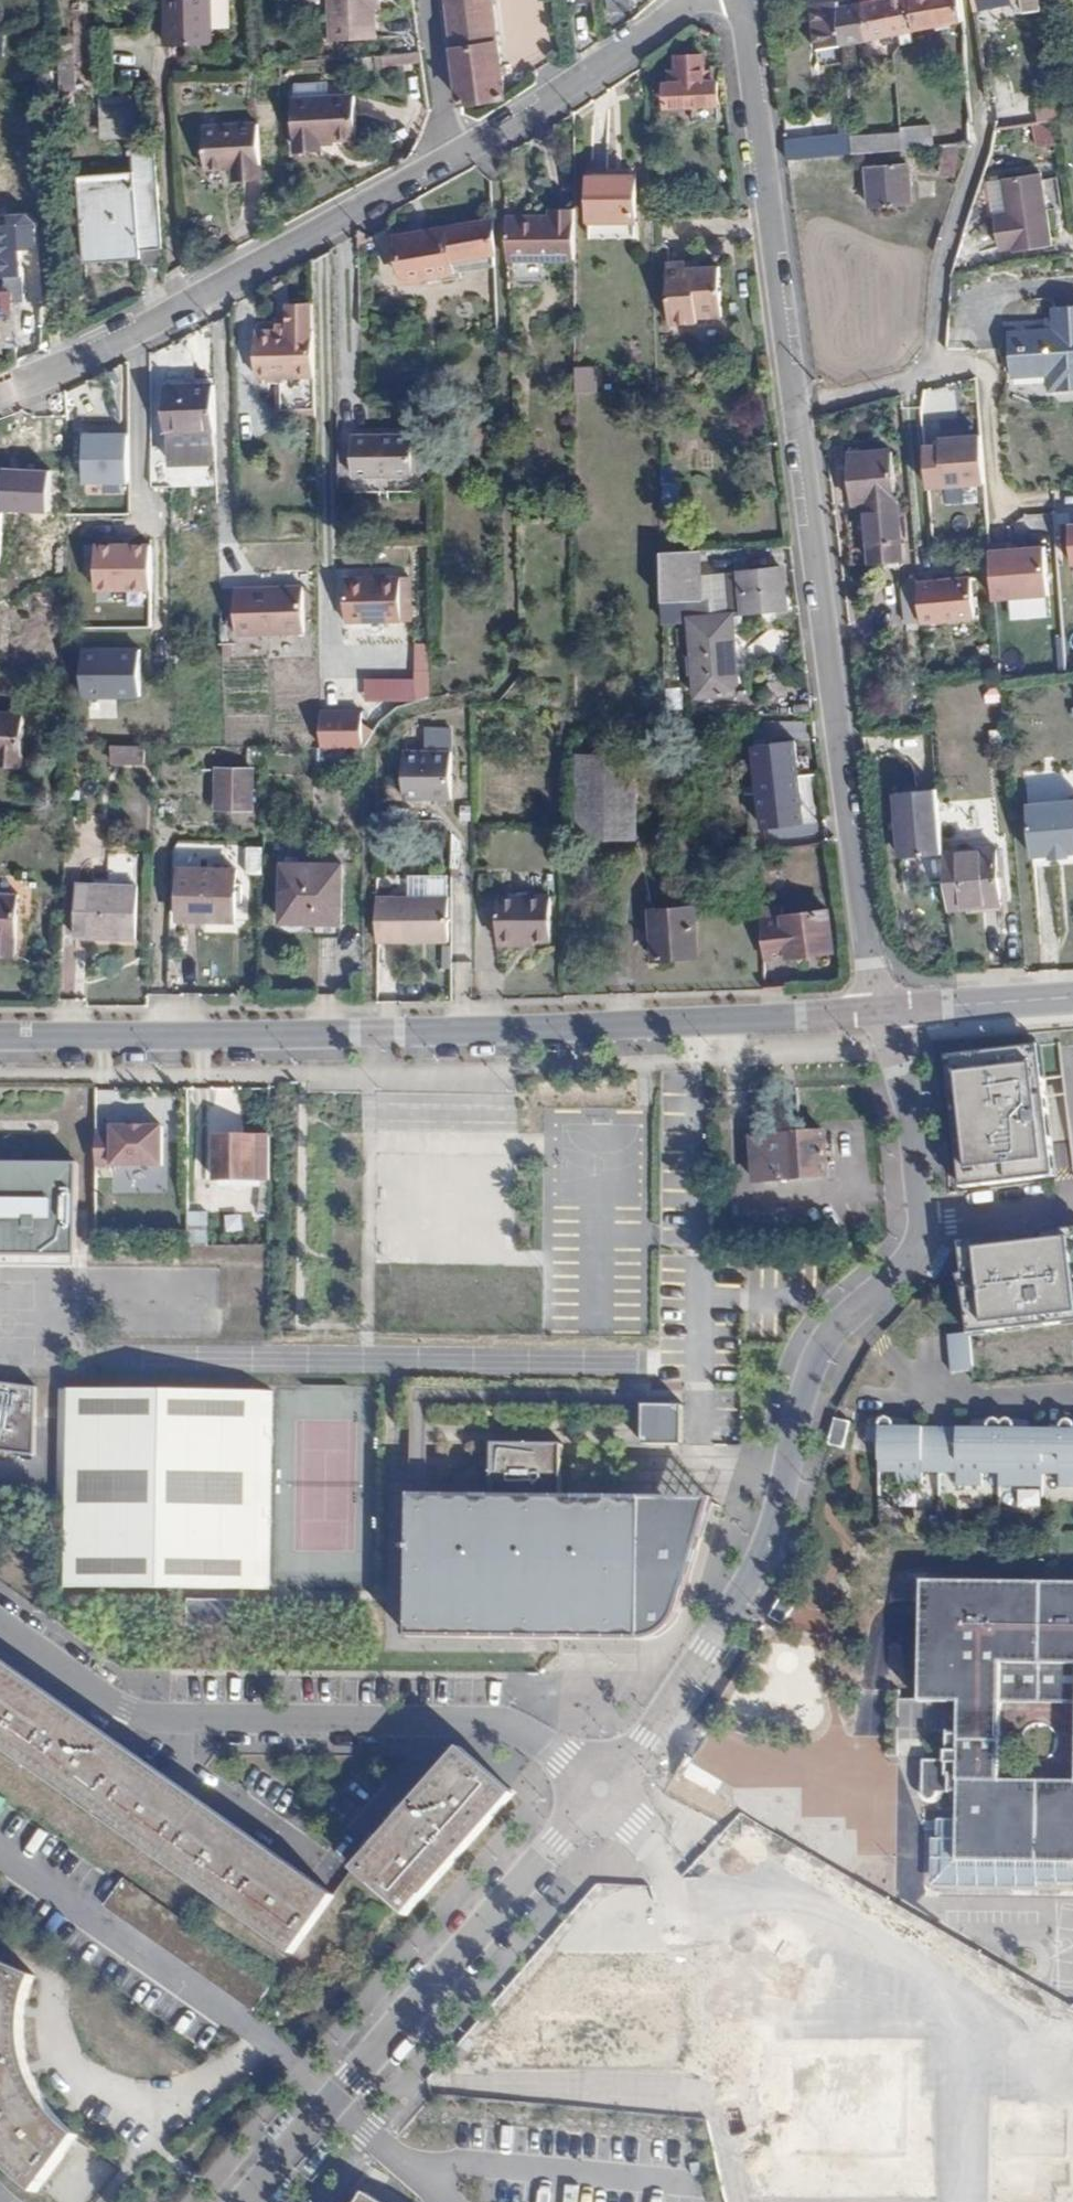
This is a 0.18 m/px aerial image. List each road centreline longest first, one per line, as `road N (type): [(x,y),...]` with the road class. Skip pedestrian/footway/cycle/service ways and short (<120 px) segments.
road 1 (residential): [(744,0),(874,988),(886,1009)]
road 2 (tertiary): [(0,1036),(886,1009)]
road 3 (residential): [(602,1788),(708,1651),(758,1565),(789,1496),(821,1354),(909,1256),(924,1218),(886,1009)]
road 4 (residential): [(0,1624),(125,1712),(156,1724),(505,1722),(564,1755),(602,1788)]
road 5 (residential): [(0,394),(159,321),(464,149)]
road 6 (residential): [(334,2098),(602,1788)]
road 7 (unknown): [(659,1852),(745,2201)]
road 8 (residential): [(464,149),(700,0)]
road 9 (residential): [(436,2180),(462,2159),(699,2184)]
road 10 (tertiary): [(886,1009),(1072,997)]
road 11 (residential): [(464,149),(435,0)]
road 12 (residential): [(244,2201),(334,2098)]
road 13 (residential): [(436,2180),(334,2098)]

